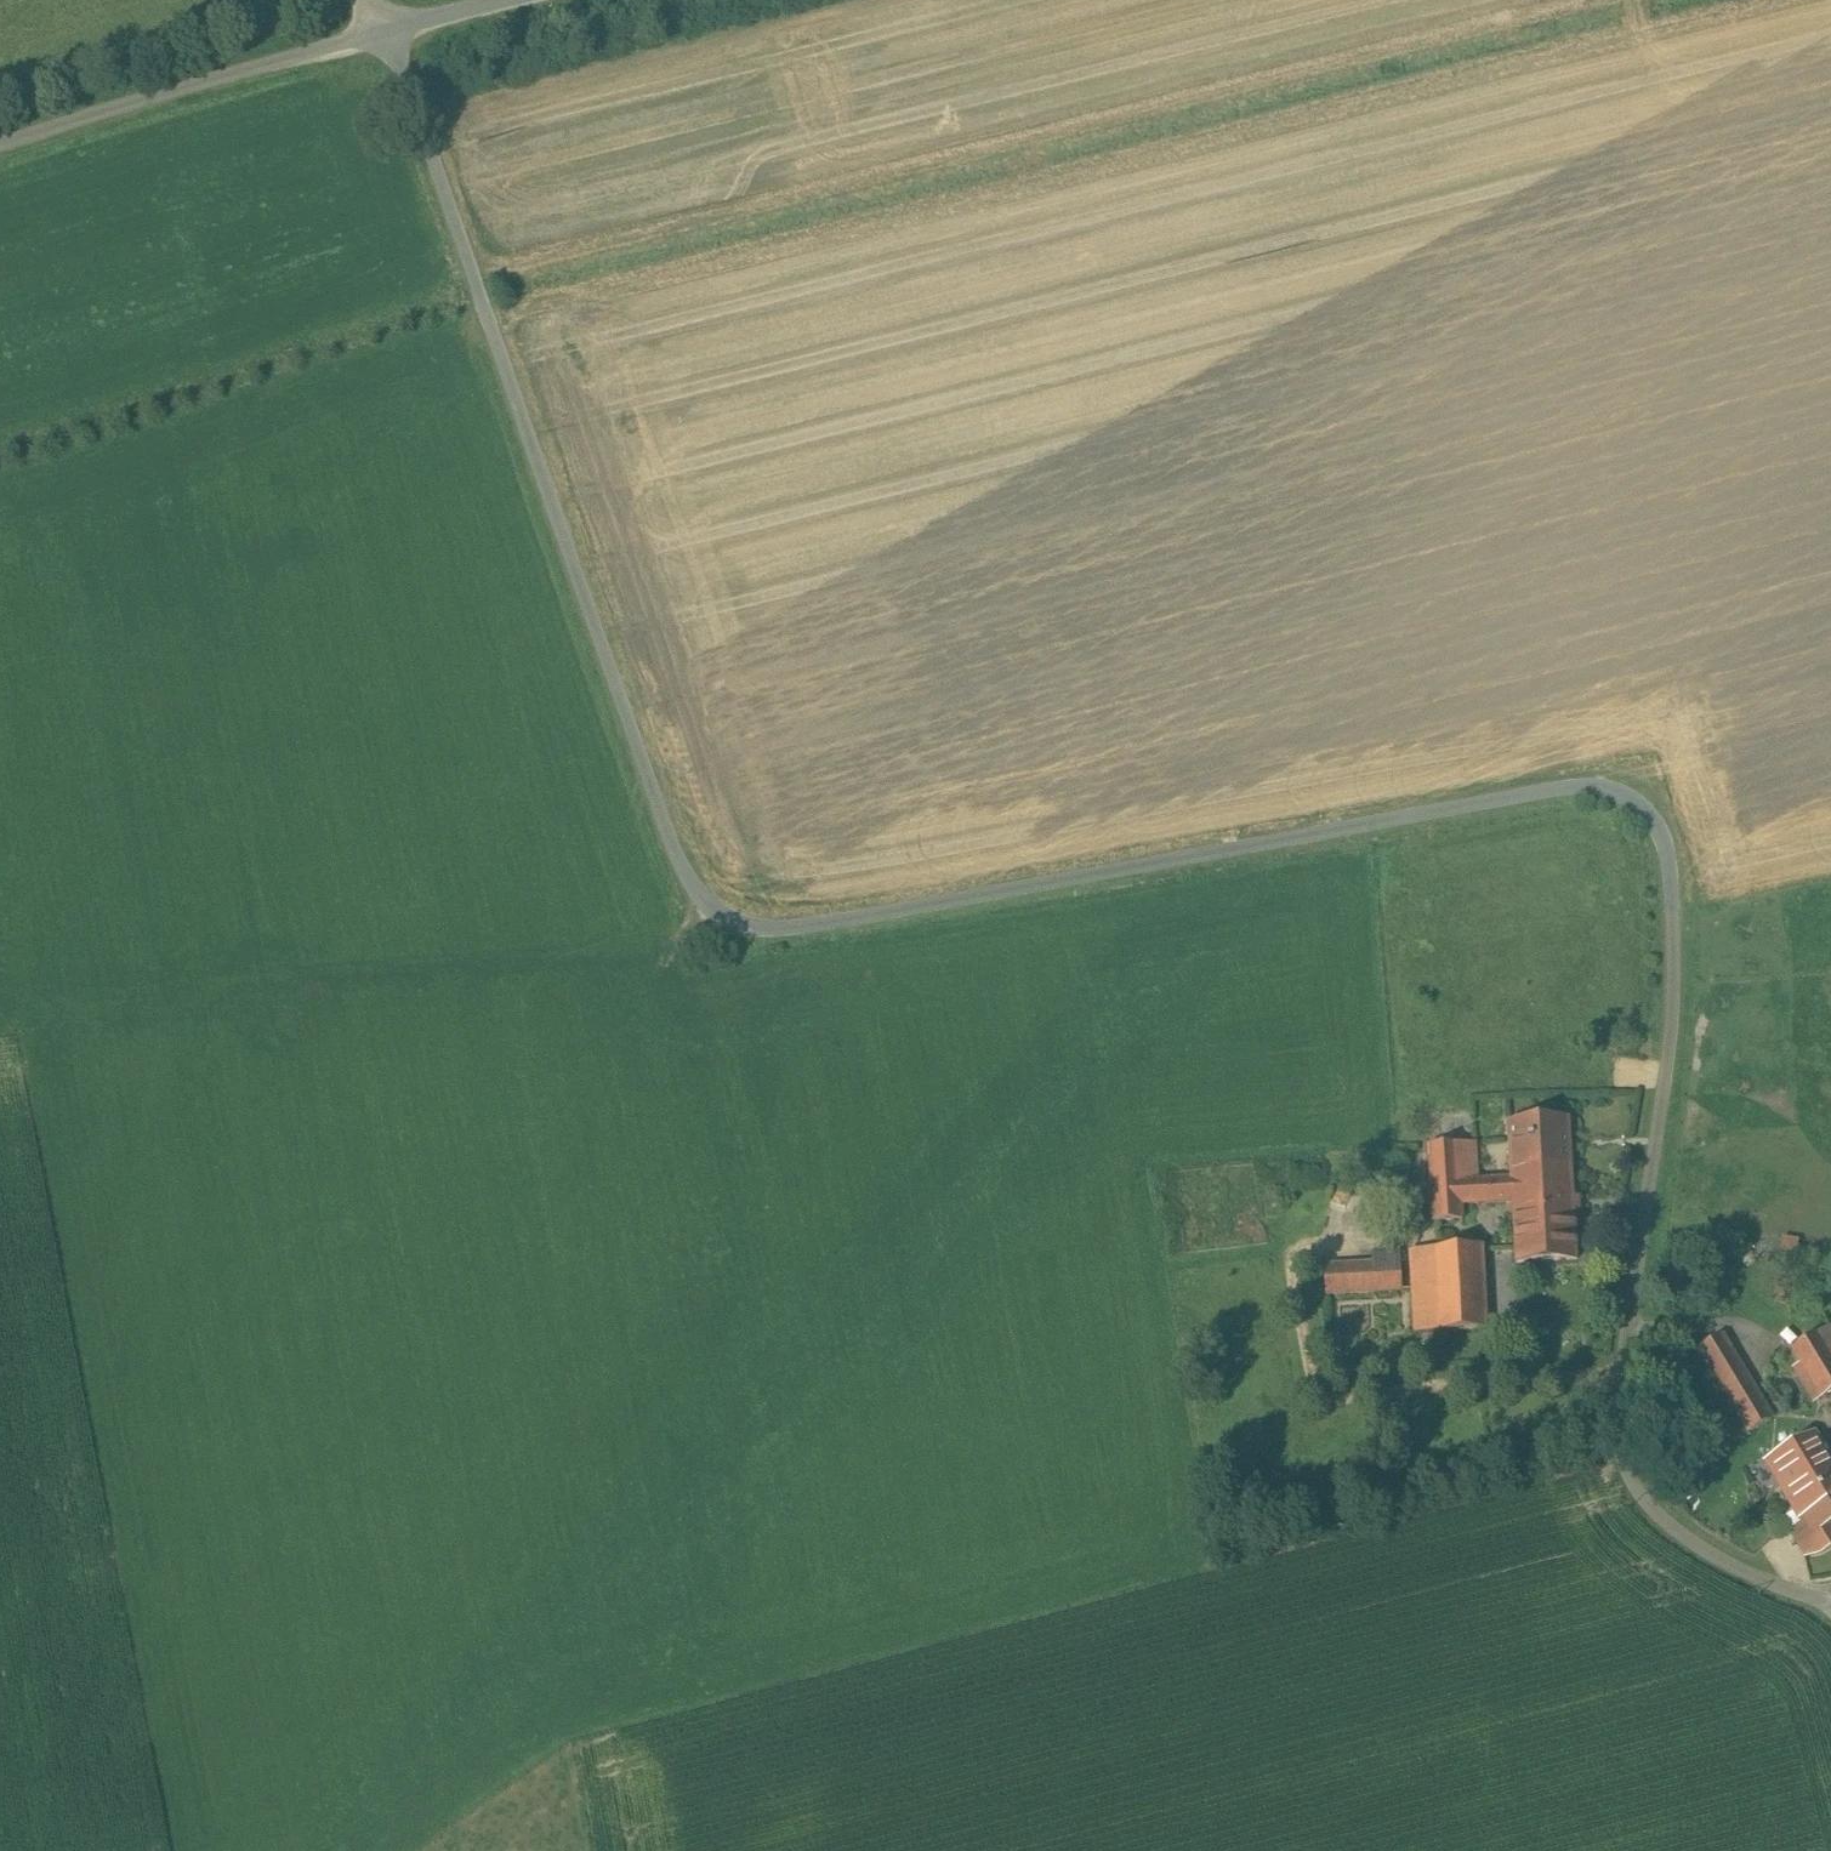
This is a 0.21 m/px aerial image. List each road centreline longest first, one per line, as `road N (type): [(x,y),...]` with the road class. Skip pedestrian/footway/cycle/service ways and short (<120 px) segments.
road 1 (unclassified): [(1830,1596),(1768,1575),(1687,1530),(1662,1509),(1622,1450),(1625,1368),(1680,976),(1680,900),(1668,824),(1654,800),(1597,776),(1554,778),(833,911),(710,911),(678,877),(656,818),(468,300),(377,19)]
road 2 (unclassified): [(377,19),(0,130)]

